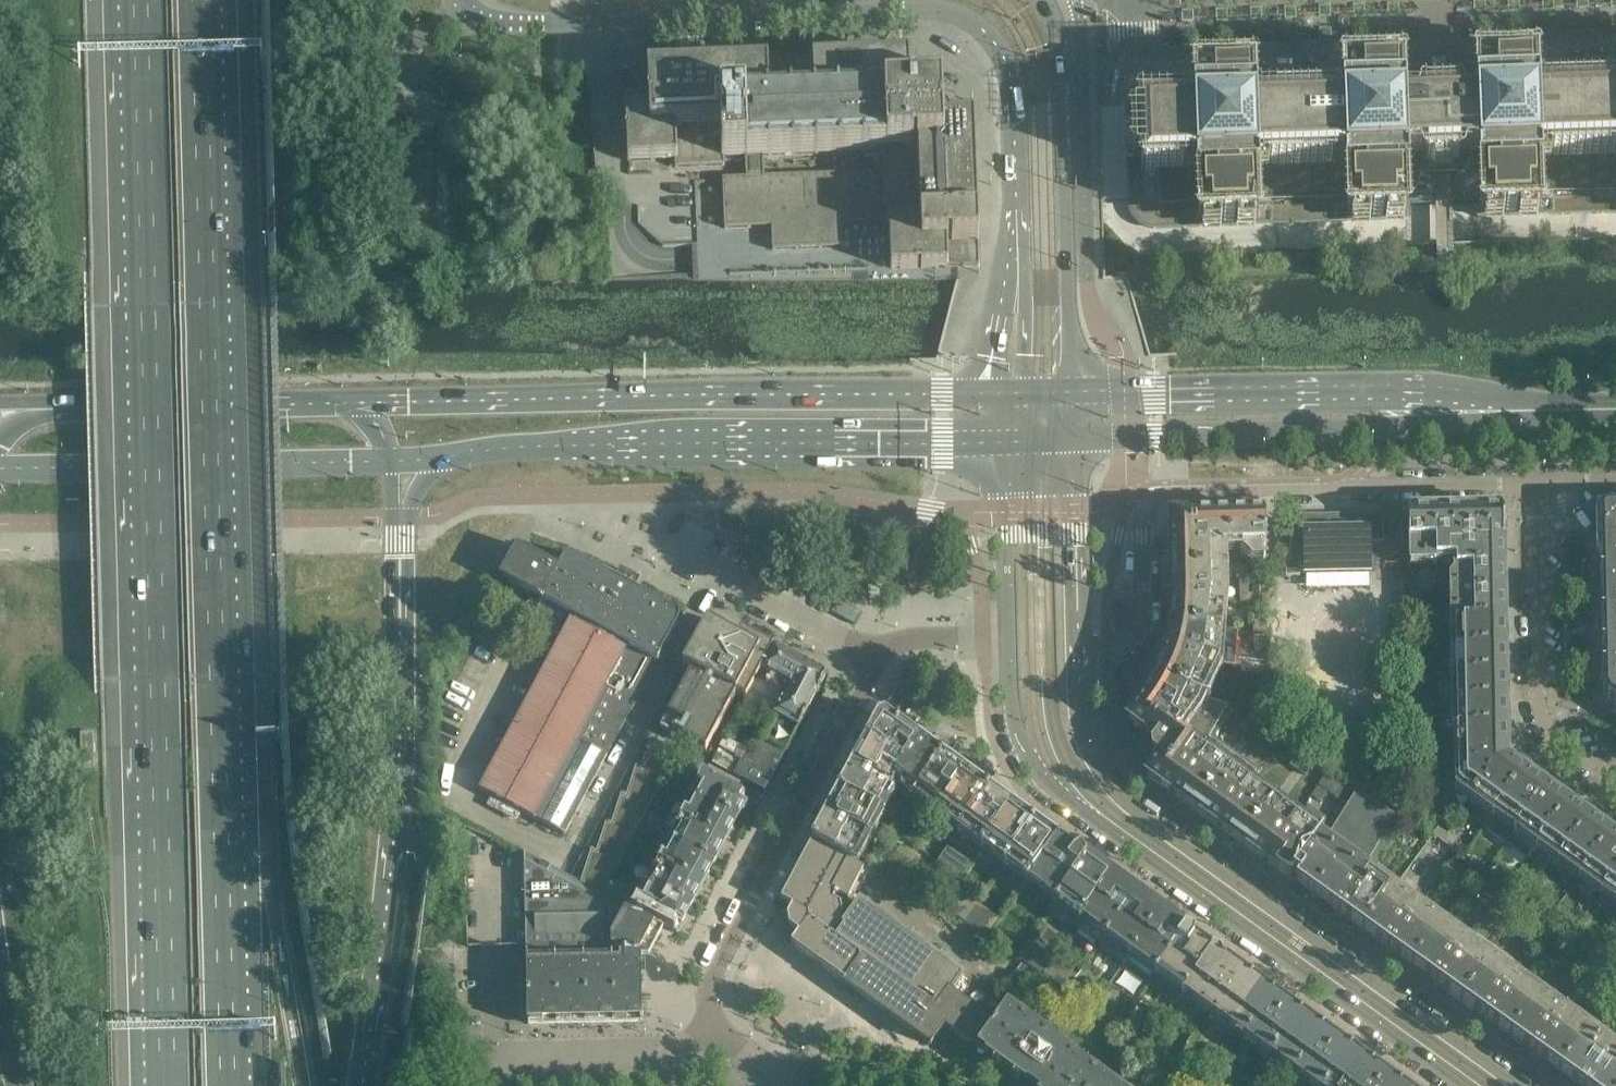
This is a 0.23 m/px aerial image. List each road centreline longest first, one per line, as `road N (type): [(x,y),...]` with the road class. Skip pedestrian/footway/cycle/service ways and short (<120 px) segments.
road 1 (motorway): [(228,1085),(199,0)]
road 2 (motorway): [(140,0),(168,1085)]
road 3 (tertiary): [(458,0),(466,16),(491,27),(941,13),(979,28),(996,42),(1011,83),(1016,394)]
road 4 (secondary): [(1016,394),(354,398)]
road 5 (residential): [(1082,696),(1106,656),(1143,623),(1145,506),(1160,492),(1531,481)]
road 6 (motorway): [(364,1085),(398,789),(401,513)]
road 7 (secondary): [(450,454),(1013,440)]
road 8 (secondary): [(1585,409),(1446,395),(1069,394)]
road 9 (secondary): [(1070,438),(1467,427),(1585,409)]
road 10 (tertiary): [(1487,1085),(1110,816)]
road 11 (residential): [(875,655),(864,690),(714,974),(715,1039)]
road 12 (tertiary): [(1069,394),(1063,81),(1043,0)]
road 13 (primary): [(0,464),(392,458)]
road 14 (residential): [(1531,481),(1539,711),(1548,727),(1615,775)]
road 15 (primary): [(354,398),(76,403)]
road 16 (tertiary): [(1082,696),(1070,438)]
road 17 (residential): [(875,655),(660,545)]
road 18 (residential): [(493,1048),(715,1039)]
road 19 (tertiary): [(1010,636),(1018,731),(1110,816)]
road 20 (tertiary): [(1013,440),(1010,636)]
road 21 (residential): [(1010,636),(927,636),(875,655)]
road 22 (tertiary): [(1110,816),(1082,696)]

